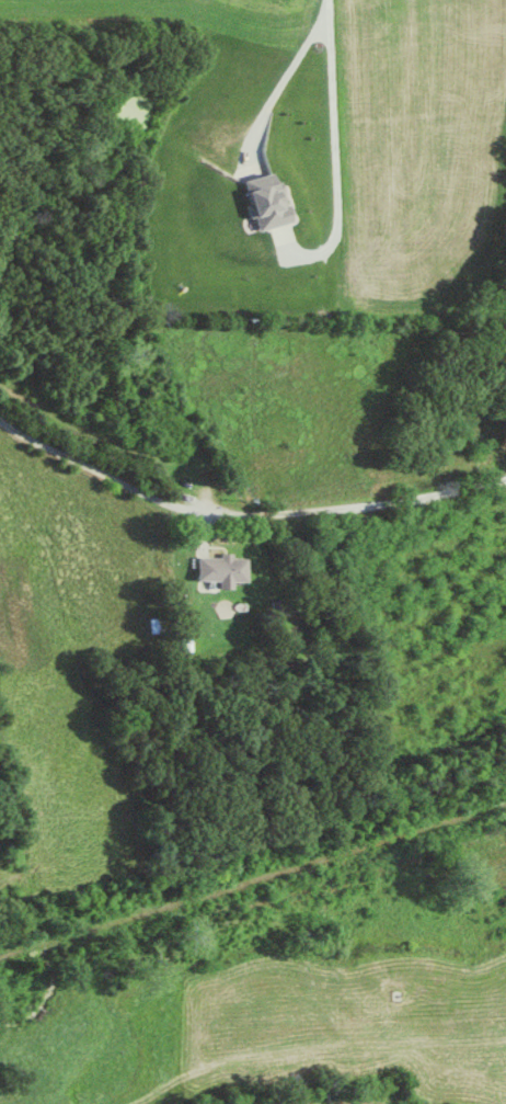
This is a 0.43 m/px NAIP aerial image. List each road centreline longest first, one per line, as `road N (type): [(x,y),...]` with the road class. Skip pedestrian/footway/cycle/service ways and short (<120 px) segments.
road 1 (residential): [(505,482),(255,515),(175,505),(0,423)]

